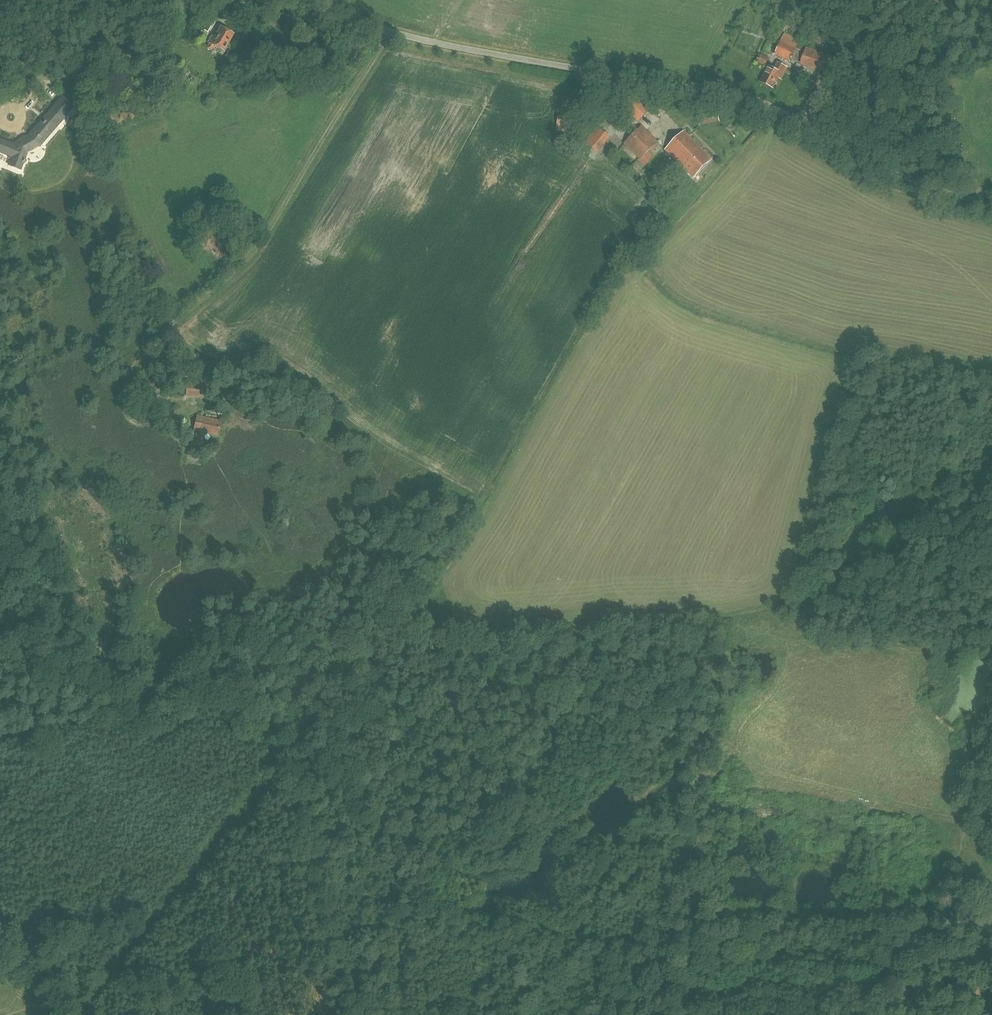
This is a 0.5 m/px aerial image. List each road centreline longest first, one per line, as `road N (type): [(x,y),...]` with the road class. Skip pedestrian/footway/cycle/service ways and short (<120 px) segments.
road 1 (unclassified): [(901,174),(775,107),(707,81),(521,54),(382,26),(313,0)]
road 2 (track): [(396,29),(254,253),(149,349),(131,405),(134,418),(148,423),(169,410),(157,359)]

